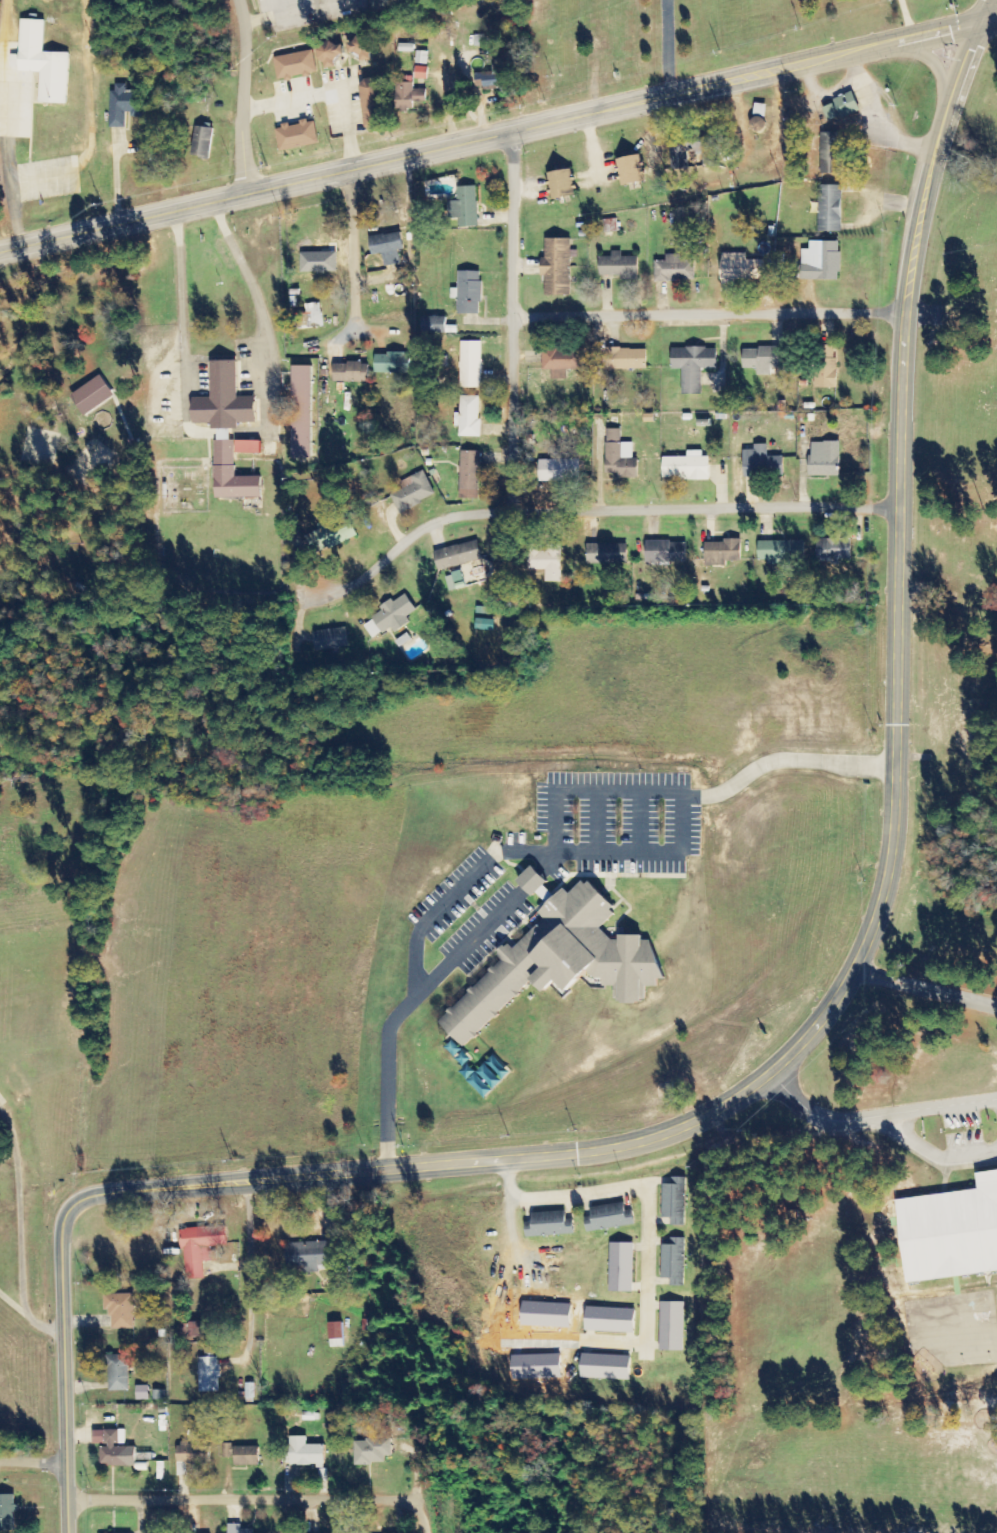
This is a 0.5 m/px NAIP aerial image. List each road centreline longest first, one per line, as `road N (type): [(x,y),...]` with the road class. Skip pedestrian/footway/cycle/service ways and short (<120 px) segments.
road 1 (tertiary): [(60,1242),(74,1203),(122,1185),(624,1140),(703,1114),(814,1035),(859,957),(893,859),(899,494),(916,230),(937,131),(983,21)]
road 2 (residential): [(899,494),(521,502),(445,522),(345,591),(314,589),(292,560),(290,379),(302,341),(335,319),(520,313)]
road 3 (tertiary): [(0,251),(996,18)]
road 4 (residential): [(441,1532),(427,1499),(410,1489),(69,1495)]
road 5 (residential): [(520,313),(909,305)]
road 6 (residential): [(266,455),(277,321),(353,292),(384,294),(375,163)]
road 7 (residential): [(521,502),(520,131)]
road 8 (tertiary): [(70,1532),(60,1242)]
road 9 (residential): [(767,1073),(819,1115),(884,1118),(996,1098)]
road 10 (residential): [(235,0),(244,193)]
road 11 (residential): [(996,1009),(853,967)]
road 12 (tertiary): [(856,50),(929,60),(942,81),(945,112)]

